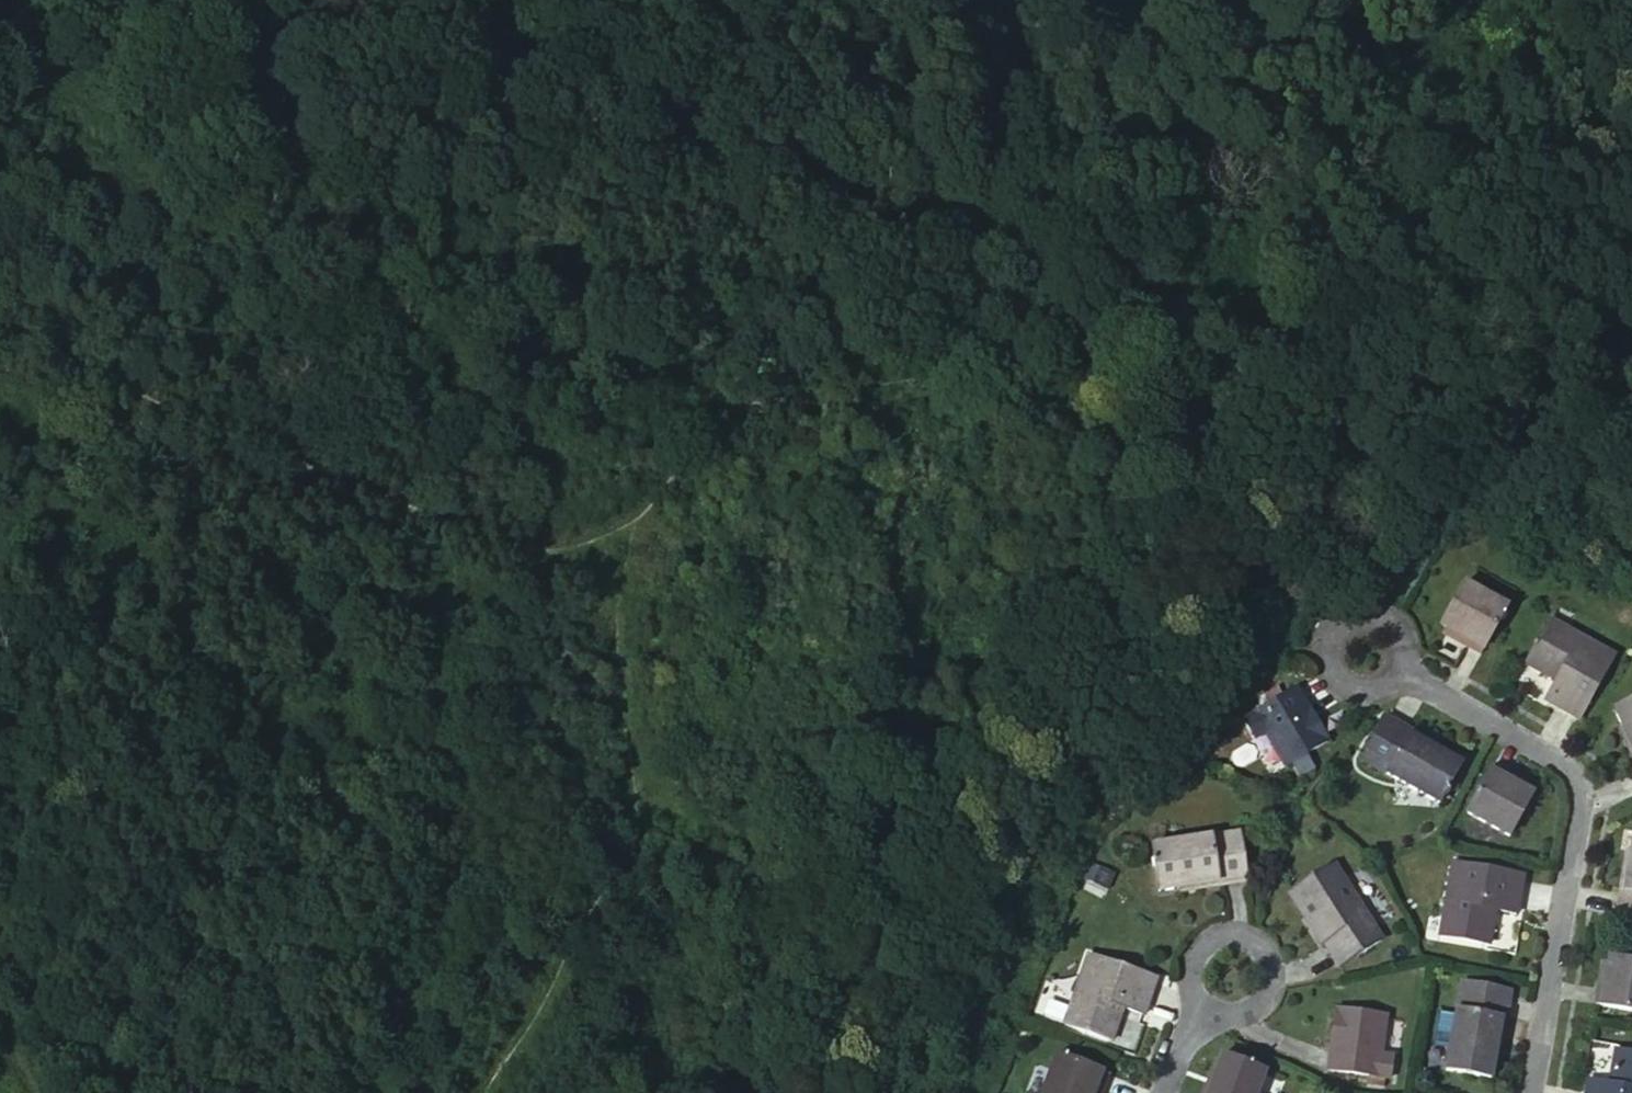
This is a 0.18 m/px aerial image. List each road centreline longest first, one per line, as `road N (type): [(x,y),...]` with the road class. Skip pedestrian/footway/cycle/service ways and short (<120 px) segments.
road 1 (track): [(0,327),(416,505),(594,567),(620,588),(629,856),(479,1092)]
road 2 (residential): [(1400,673),(1566,766),(1577,782),(1581,813),(1532,1092)]
road 3 (residential): [(1202,998),(1225,1011),(1250,1008),(1269,990),(1269,952),(1250,934),(1223,931),(1199,946),(1191,973)]
road 4 (residential): [(1400,673),(1404,646),(1391,623),(1352,614),(1324,642),(1325,669),(1343,689)]

